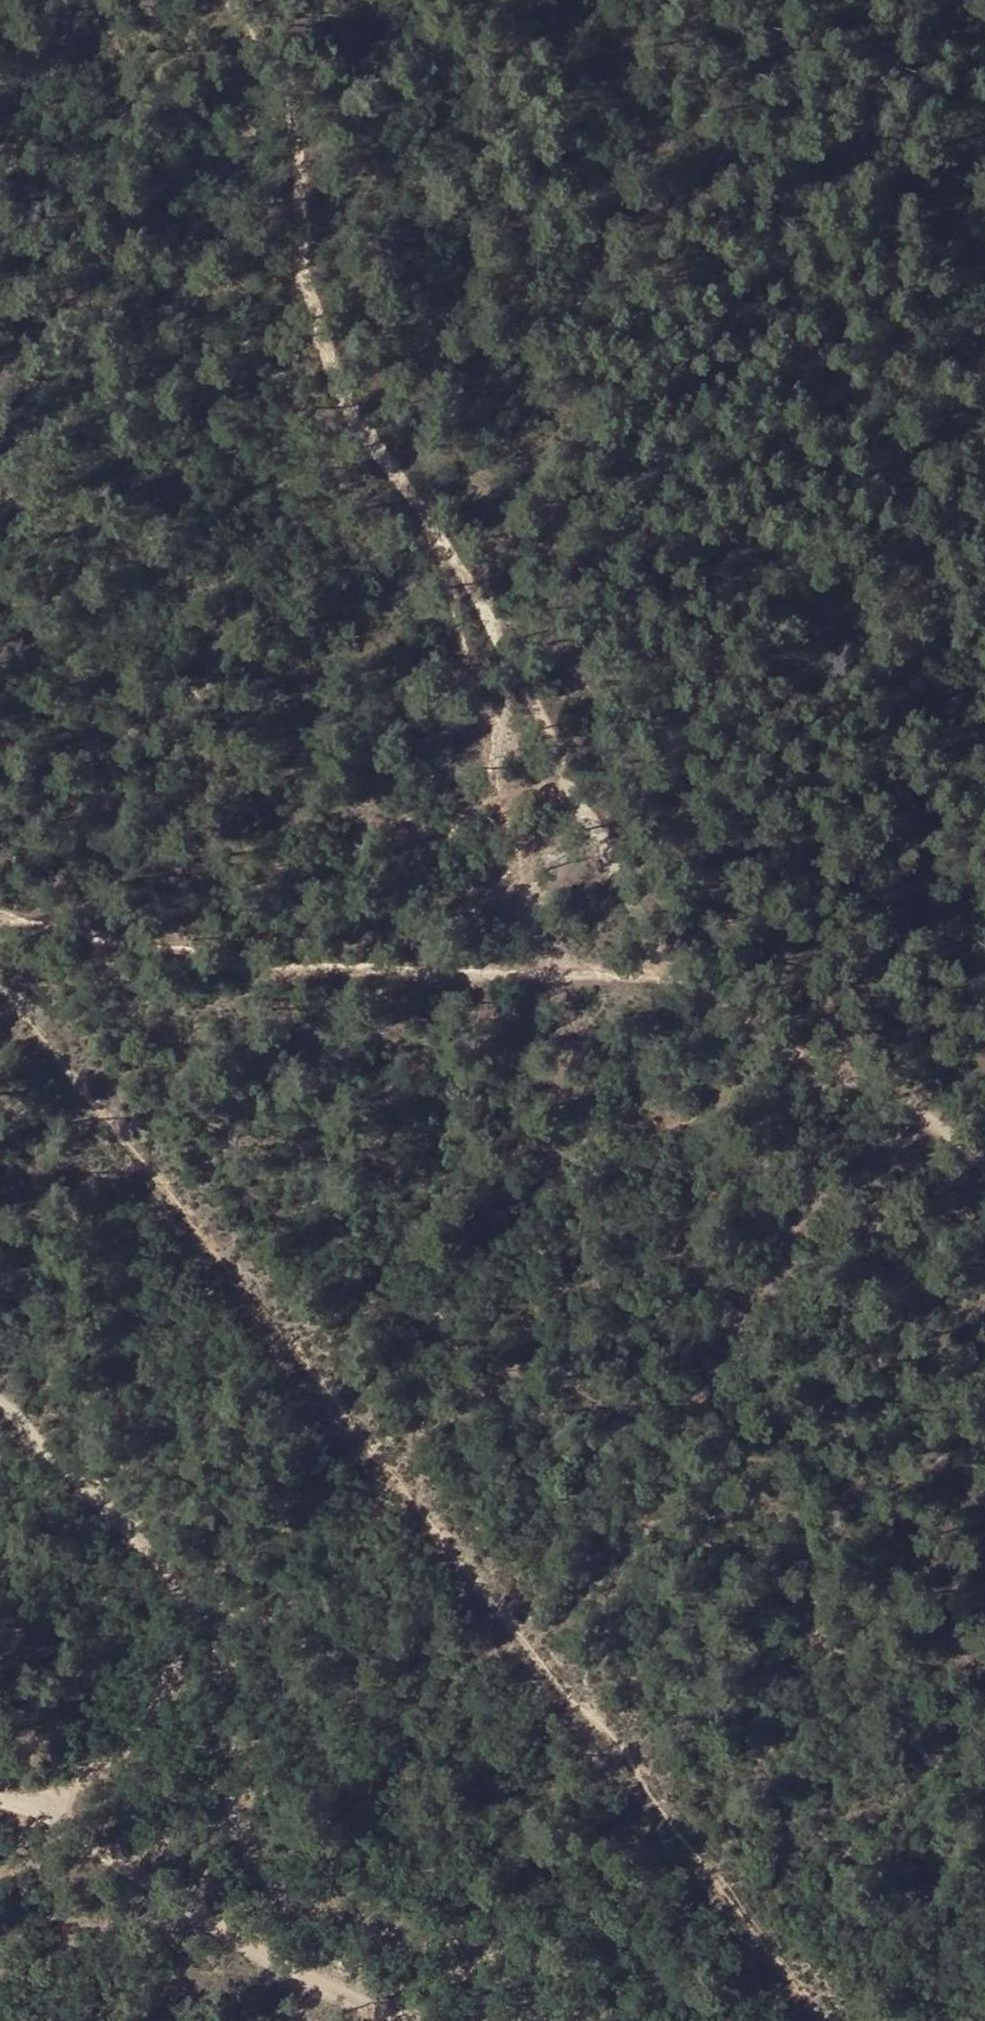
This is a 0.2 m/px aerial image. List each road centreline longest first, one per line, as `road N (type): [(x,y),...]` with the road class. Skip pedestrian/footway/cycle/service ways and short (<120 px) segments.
road 1 (track): [(221,0),(290,108),(301,267),(352,426),(413,500),(583,807),(652,967),(786,1055),(942,1119),(984,1161)]
road 2 (track): [(826,2020),(729,1906),(628,1761),(426,1516),(250,1280),(83,1111),(0,979)]
road 3 (track): [(0,1412),(168,1562),(159,1670),(64,1789),(67,1824),(281,1967),(397,2020)]

